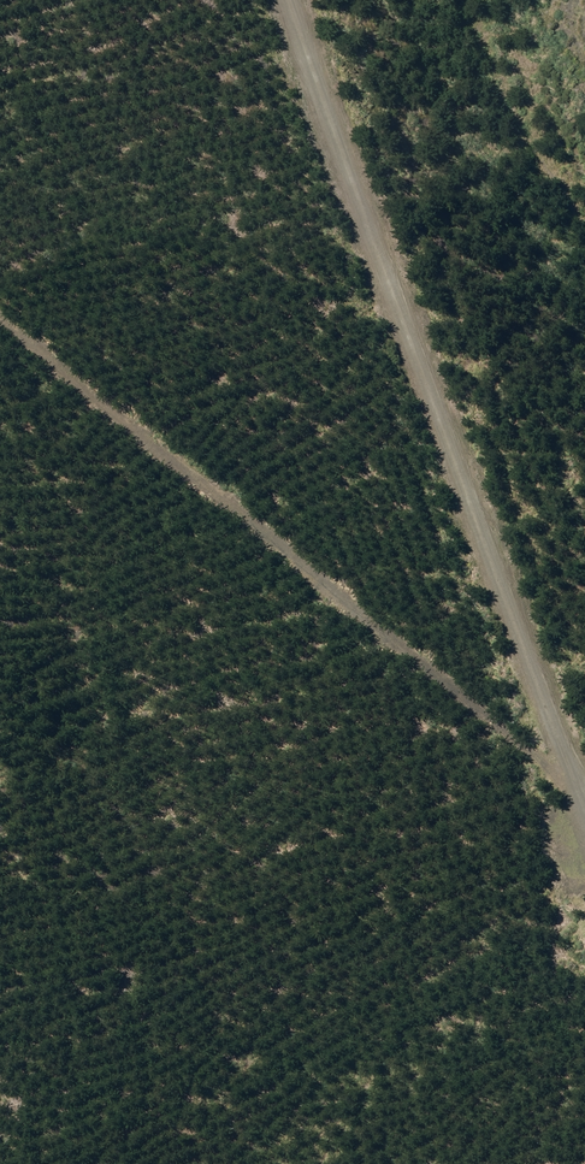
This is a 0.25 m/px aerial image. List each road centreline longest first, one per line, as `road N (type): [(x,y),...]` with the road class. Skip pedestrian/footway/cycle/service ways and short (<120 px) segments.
road 1 (track): [(288,0),(584,850)]
road 2 (track): [(0,324),(550,743)]

